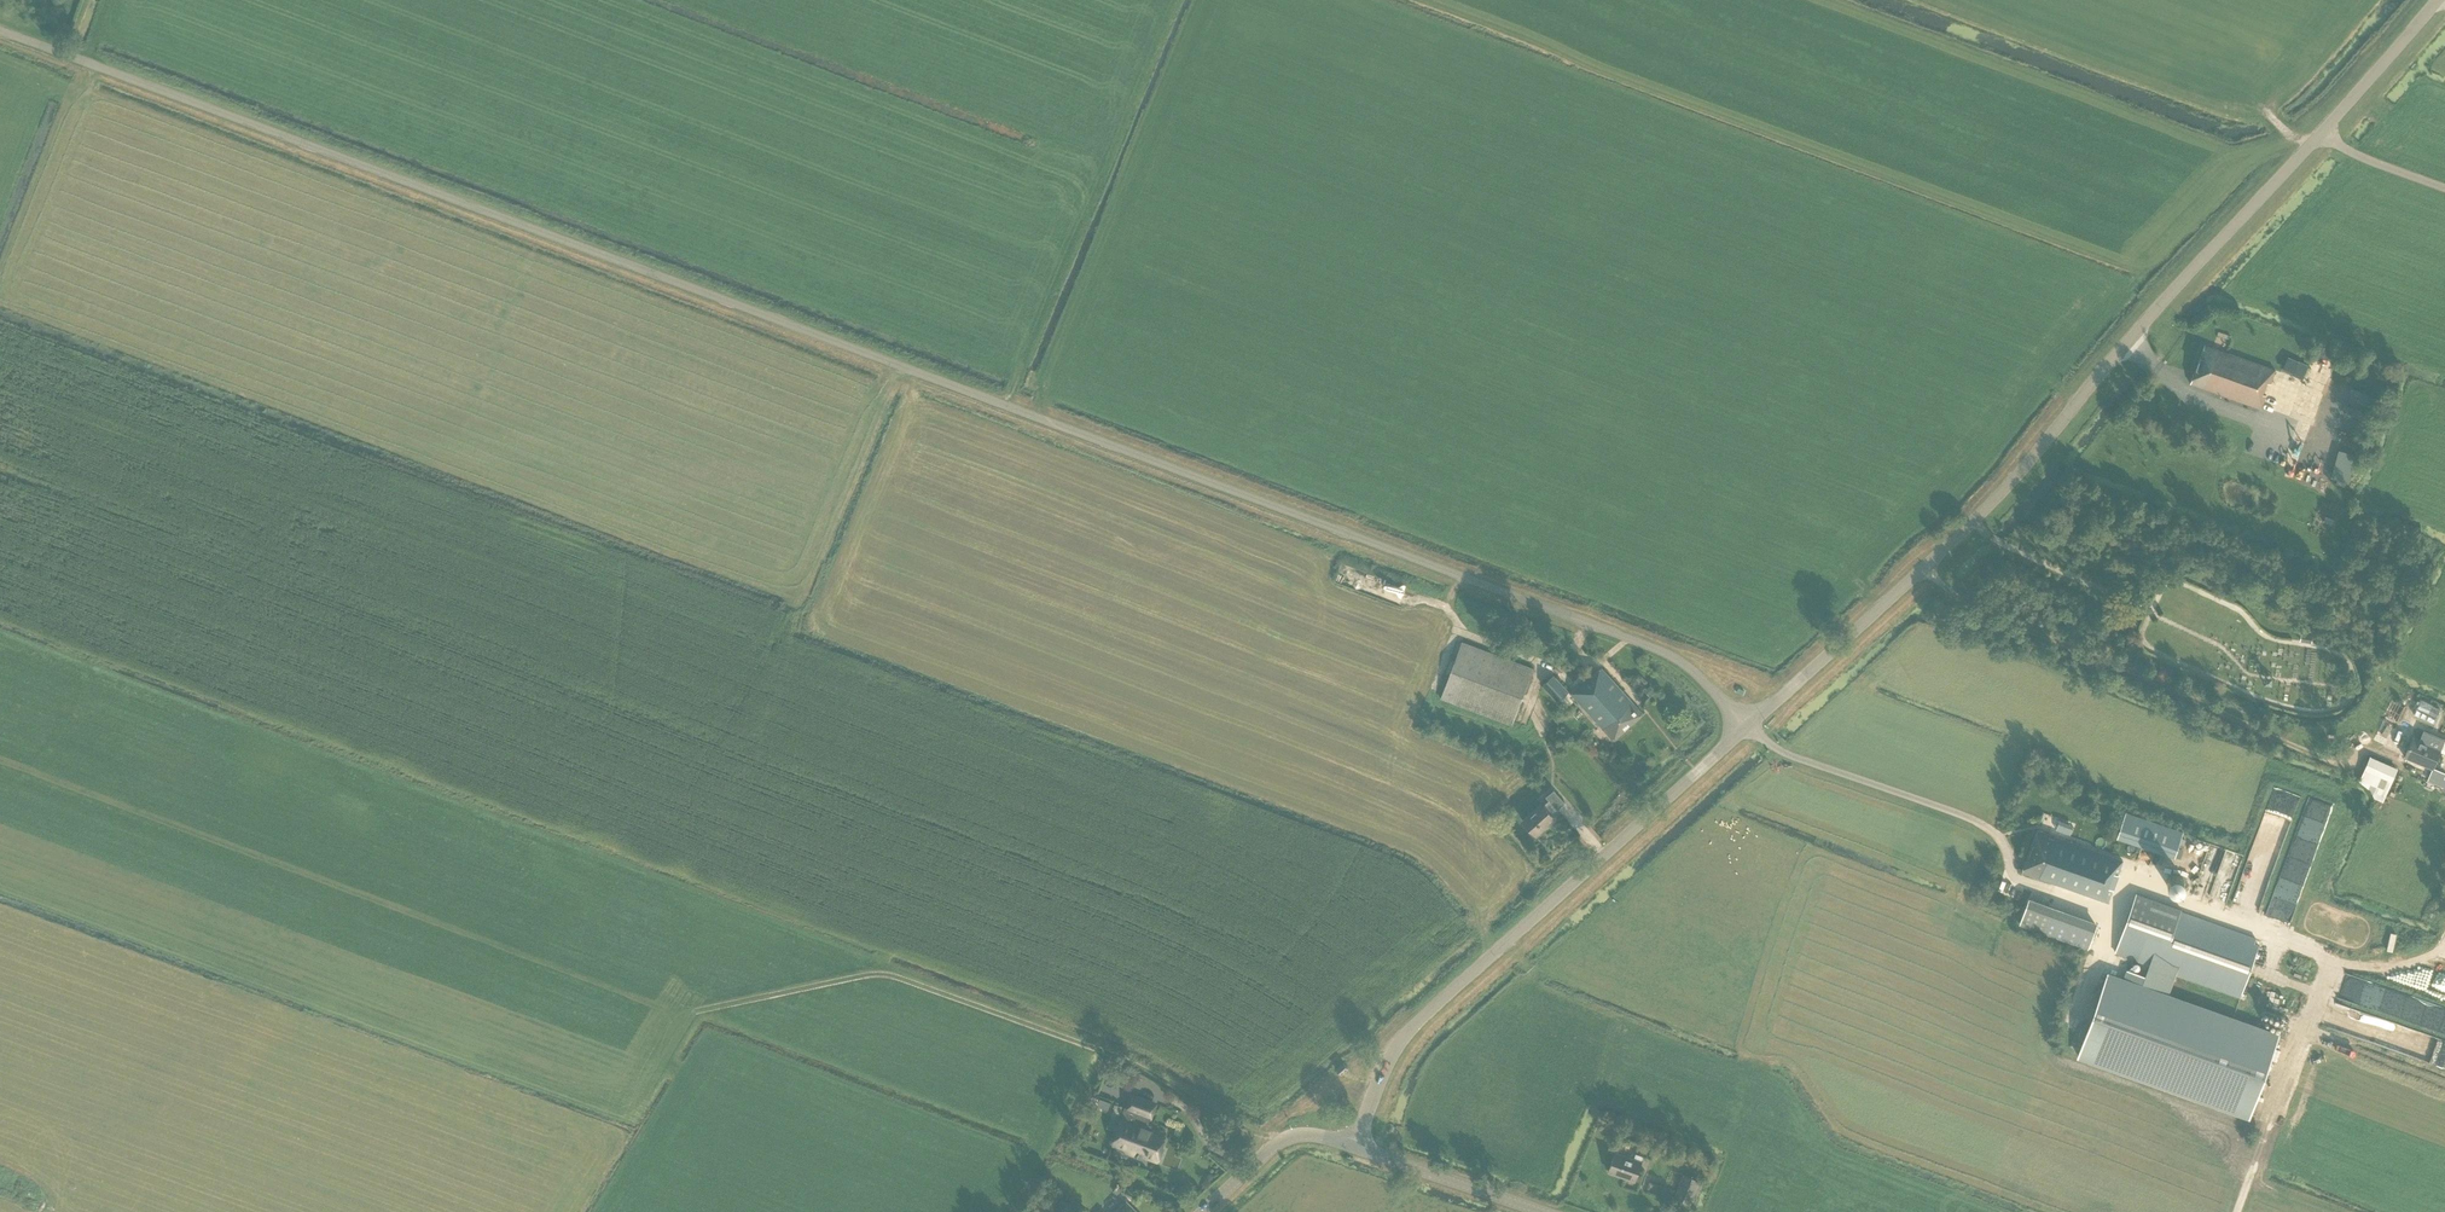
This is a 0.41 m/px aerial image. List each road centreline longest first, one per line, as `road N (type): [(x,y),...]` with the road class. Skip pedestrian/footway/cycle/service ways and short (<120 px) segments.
road 1 (unclassified): [(0,30),(1648,645),(1703,682),(1744,729)]
road 2 (tertiary): [(1744,729),(2008,485),(2438,0)]
road 3 (tertiary): [(1356,1143),(1395,1046),(1413,1026),(1744,729)]
road 4 (tertiary): [(1550,1211),(1356,1143)]
road 5 (tertiary): [(1200,1211),(1294,1131),(1356,1143)]

